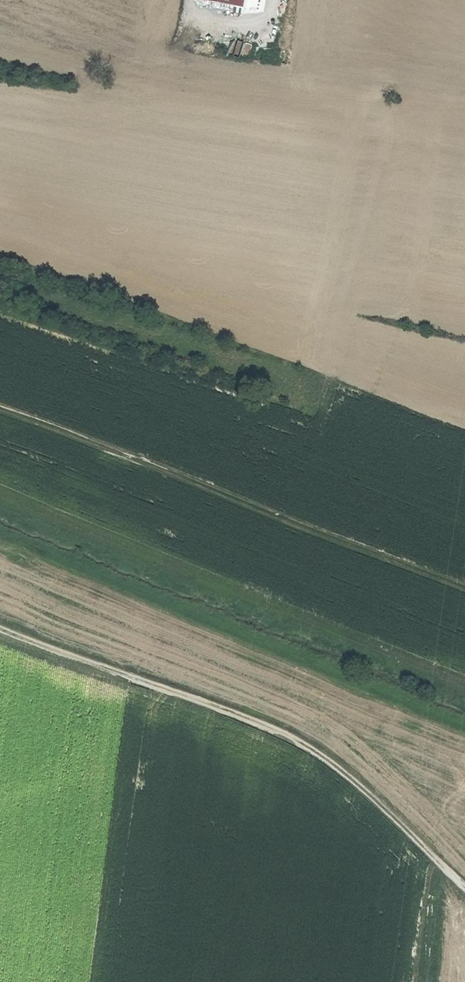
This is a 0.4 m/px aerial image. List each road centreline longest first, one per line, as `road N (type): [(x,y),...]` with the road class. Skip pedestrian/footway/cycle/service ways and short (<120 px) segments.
road 1 (track): [(0,628),(296,740),(343,770),(464,885)]
road 2 (track): [(0,397),(292,523),(464,587)]

